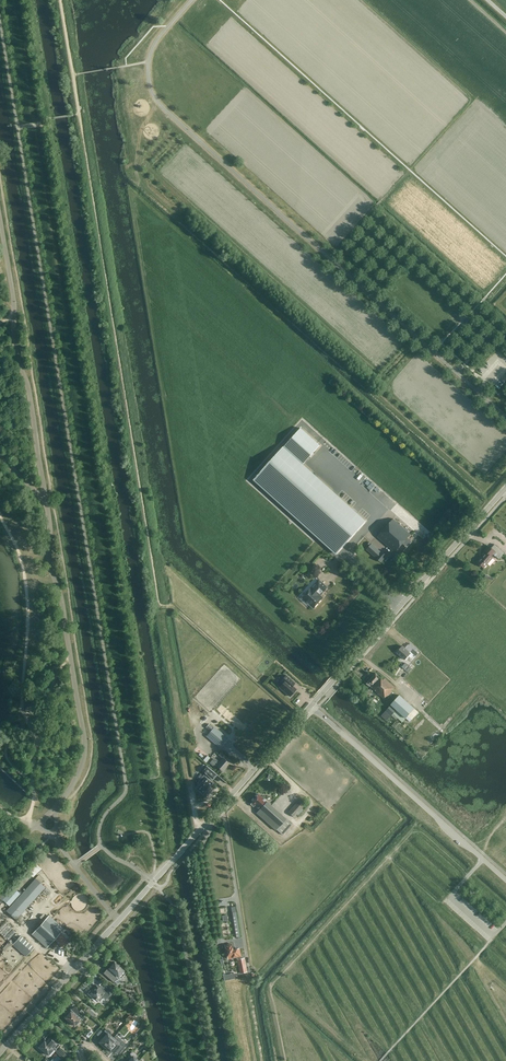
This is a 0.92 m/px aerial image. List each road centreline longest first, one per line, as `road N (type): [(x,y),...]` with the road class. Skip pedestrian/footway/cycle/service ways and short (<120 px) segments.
road 1 (track): [(80,114),(159,605),(173,605),(304,722)]
road 2 (tertiary): [(0,1053),(310,707)]
road 3 (tertiary): [(310,707),(505,488)]
road 4 (unclassified): [(505,880),(310,707)]

